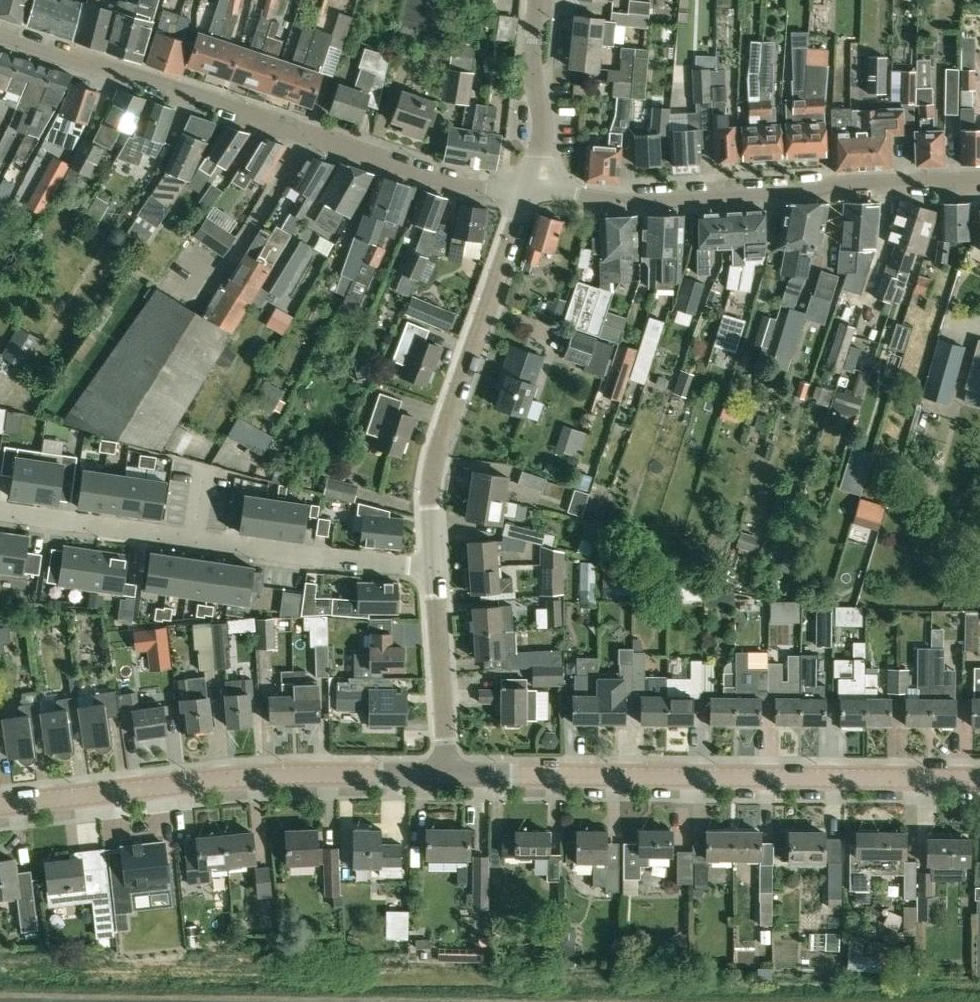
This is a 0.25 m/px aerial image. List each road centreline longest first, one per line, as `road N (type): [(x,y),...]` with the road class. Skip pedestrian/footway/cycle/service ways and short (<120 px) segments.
road 1 (residential): [(528,190),(460,186),(0,34)]
road 2 (tertiary): [(449,775),(979,777)]
road 3 (residential): [(528,190),(609,199),(979,187)]
road 4 (tertiary): [(0,805),(231,778),(449,775)]
road 5 (residential): [(434,569),(433,477),(528,190)]
road 6 (residential): [(195,539),(434,569)]
road 7 (residential): [(449,775),(434,569)]
road 8 (residential): [(0,511),(195,539)]
road 9 (residential): [(528,190),(542,128),(532,64),(539,0)]

